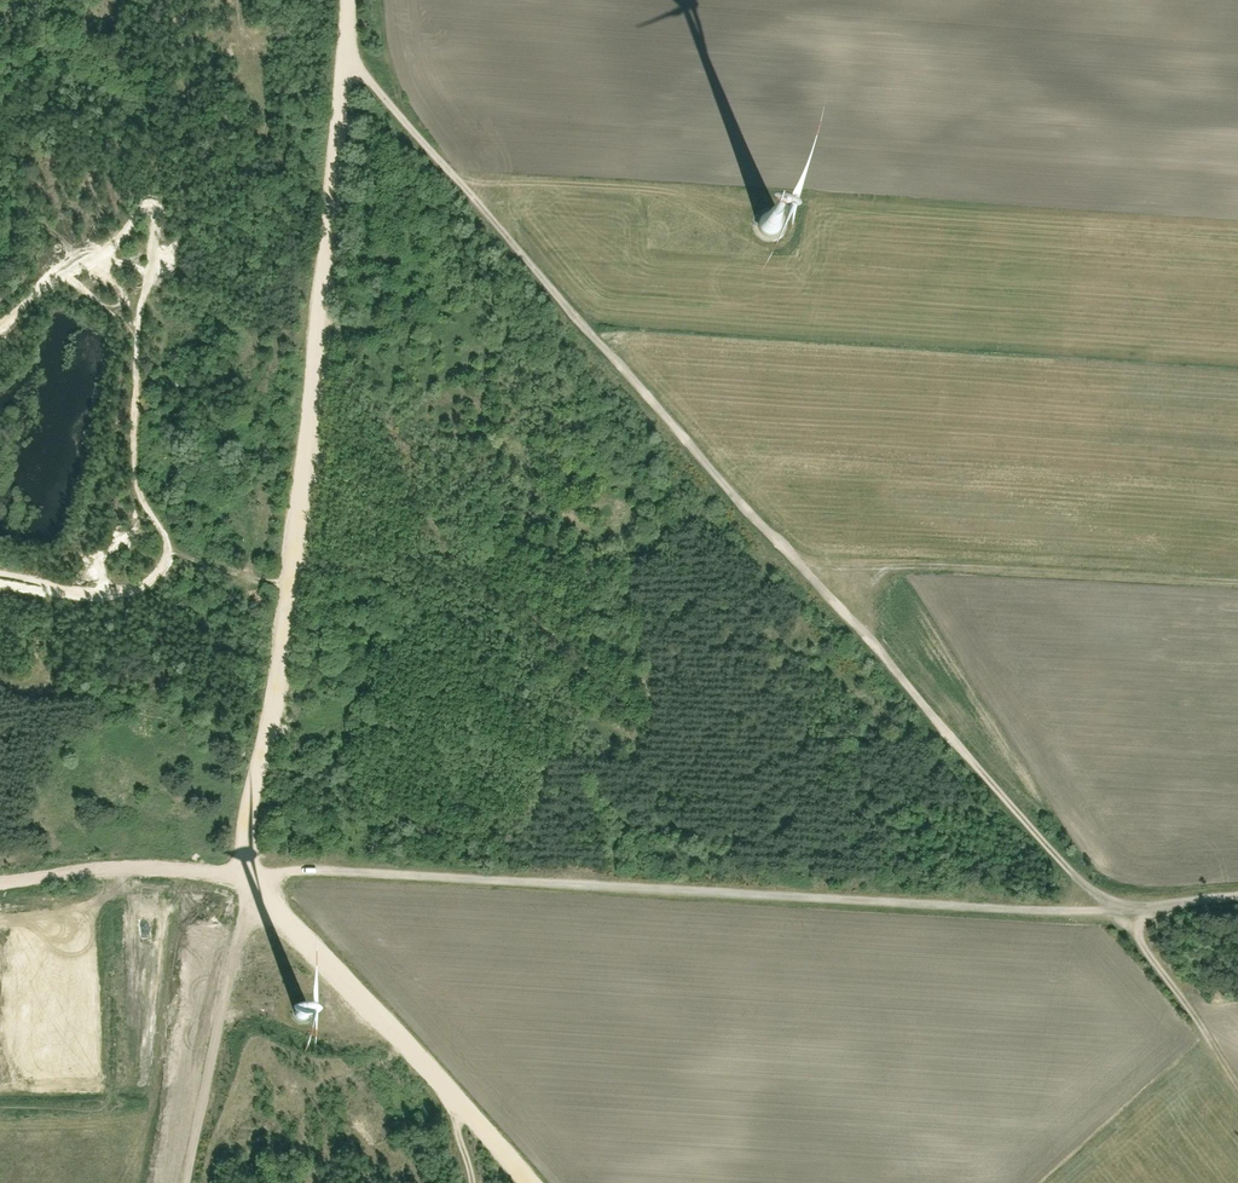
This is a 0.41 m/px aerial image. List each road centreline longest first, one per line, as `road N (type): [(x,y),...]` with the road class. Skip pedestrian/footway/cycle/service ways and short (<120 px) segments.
road 1 (track): [(346,44),(426,149),(1108,913),(1237,1084)]
road 2 (track): [(186,1182),(284,639),(349,0)]
road 3 (track): [(1237,900),(1108,913),(238,873)]
road 4 (track): [(224,952),(246,925),(268,914),(293,930),(533,1182)]
road 5 (track): [(1237,582),(801,560)]
road 6 (track): [(477,204),(737,219)]
road 7 (track): [(0,877),(205,864),(238,873)]

